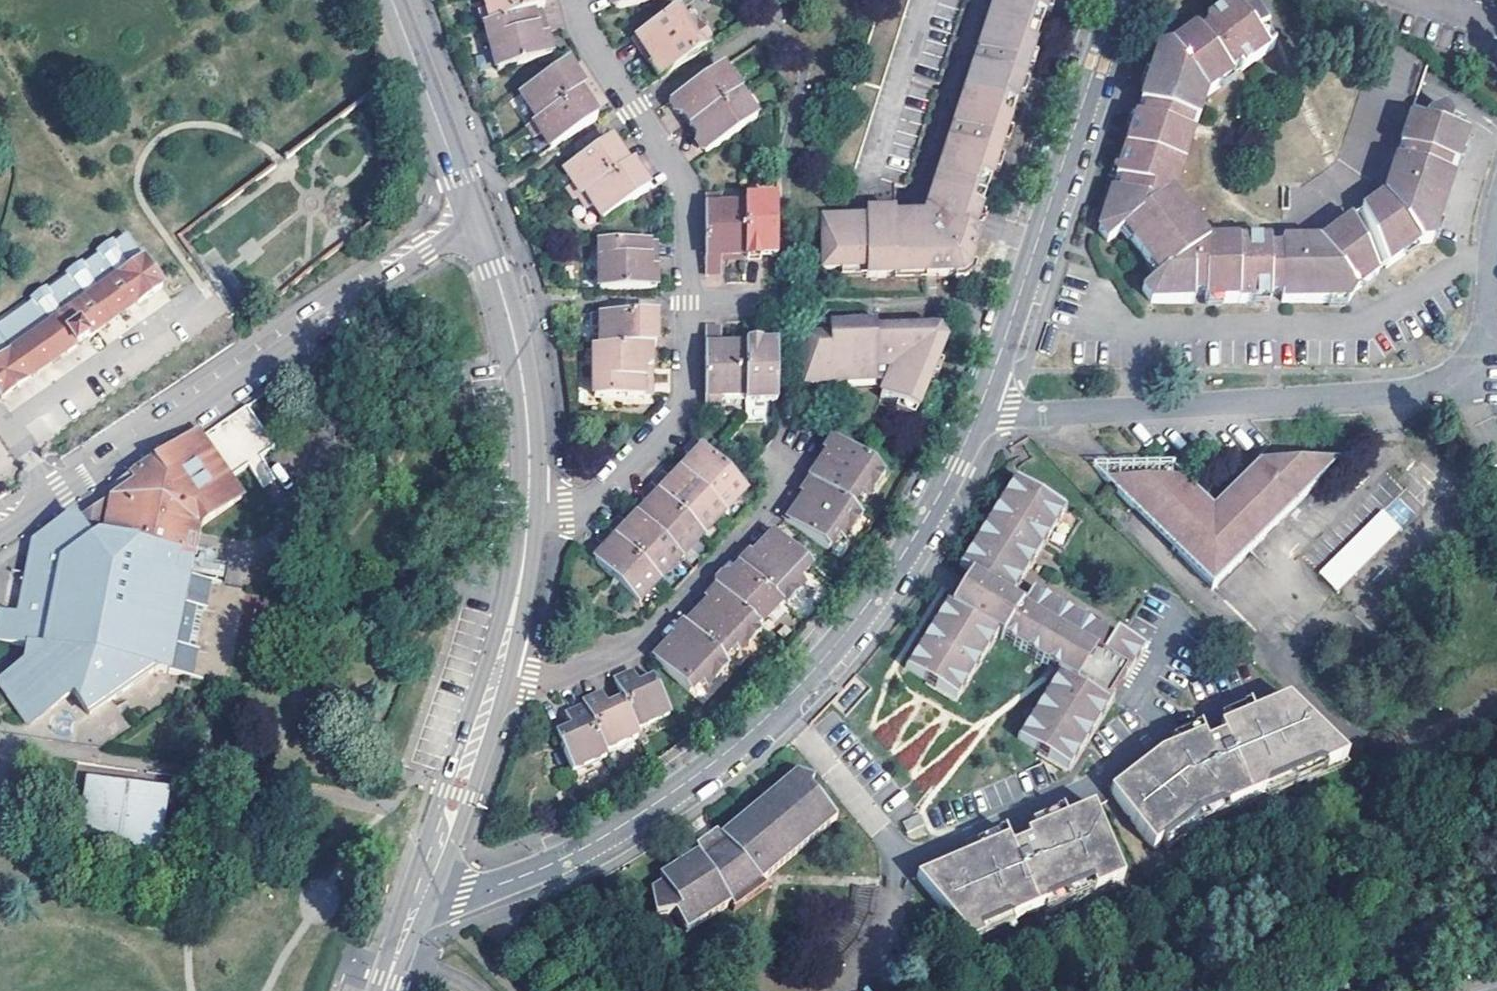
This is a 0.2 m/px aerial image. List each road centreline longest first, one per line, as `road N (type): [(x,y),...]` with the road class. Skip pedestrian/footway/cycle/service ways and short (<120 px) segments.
road 1 (residential): [(979,406),(924,521),(871,602),(762,722),(668,795),(560,860),(494,886),(420,892)]
road 2 (residential): [(528,504),(594,496),(676,415),(687,377),(684,192),(588,40),(574,0)]
road 3 (residential): [(0,531),(473,214)]
road 4 (residential): [(979,406),(1032,416),(1427,389),(1462,372),(1481,340)]
road 5 (residential): [(1120,0),(979,406)]
road 6 (residential): [(497,673),(555,679),(648,630),(764,511),(781,489),(793,448)]
road 7 (residential): [(528,504),(520,365),(473,214)]
road 8 (residential): [(420,892),(497,673)]
road 9 (residential): [(473,214),(392,0)]
road 10 (residential): [(497,673),(528,504)]
road 11 (residential): [(1481,340),(1496,206)]

